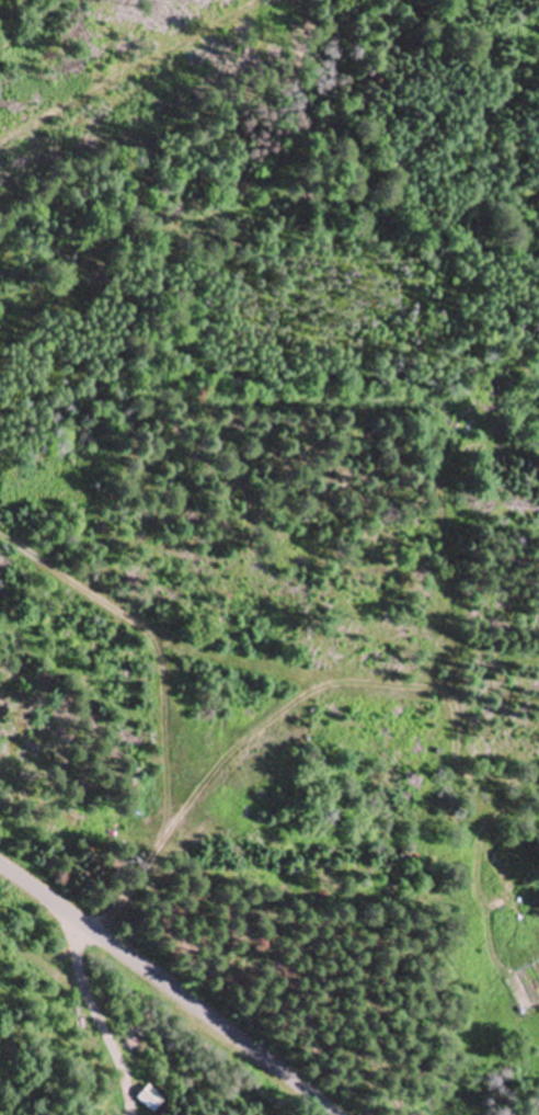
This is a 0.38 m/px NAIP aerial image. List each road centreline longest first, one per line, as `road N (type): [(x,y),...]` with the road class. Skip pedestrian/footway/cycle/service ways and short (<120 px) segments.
road 1 (residential): [(313,1114),(0,874)]
road 2 (residential): [(51,910),(267,694)]
road 3 (track): [(0,935),(237,1114)]

